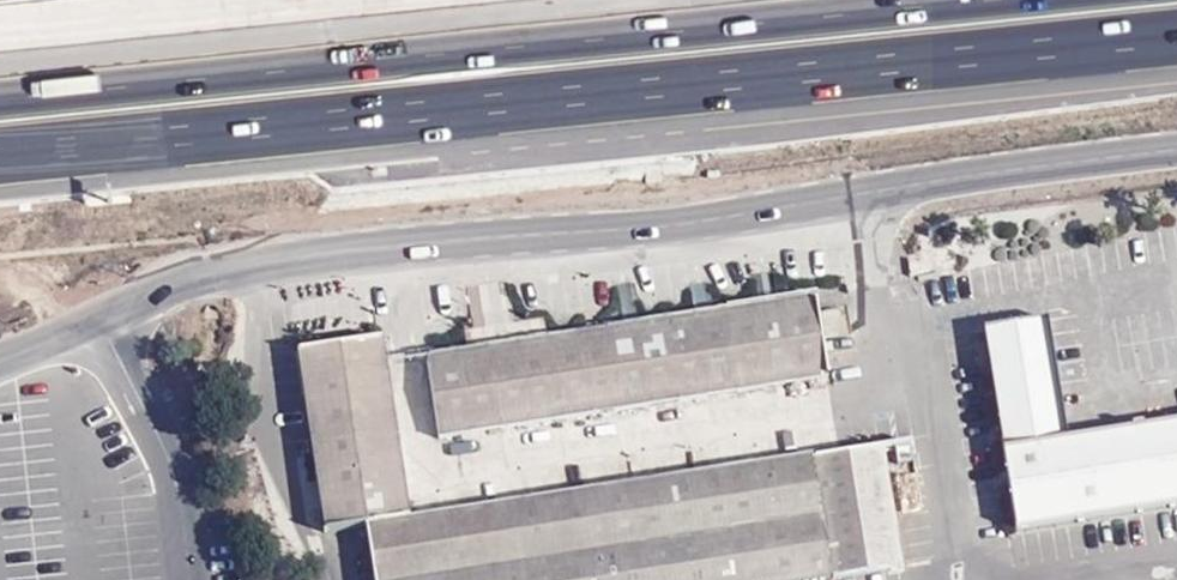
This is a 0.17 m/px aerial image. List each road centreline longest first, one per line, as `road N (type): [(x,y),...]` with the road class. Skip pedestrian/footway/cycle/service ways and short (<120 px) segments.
road 1 (motorway): [(0,155),(1176,39)]
road 2 (unclassified): [(255,261),(532,241),(1176,154)]
road 3 (motorway): [(646,0),(0,62)]
road 4 (residential): [(255,261),(265,411),(291,511),(330,579)]
road 5 (unclassified): [(0,359),(101,320),(210,265),(255,261)]

